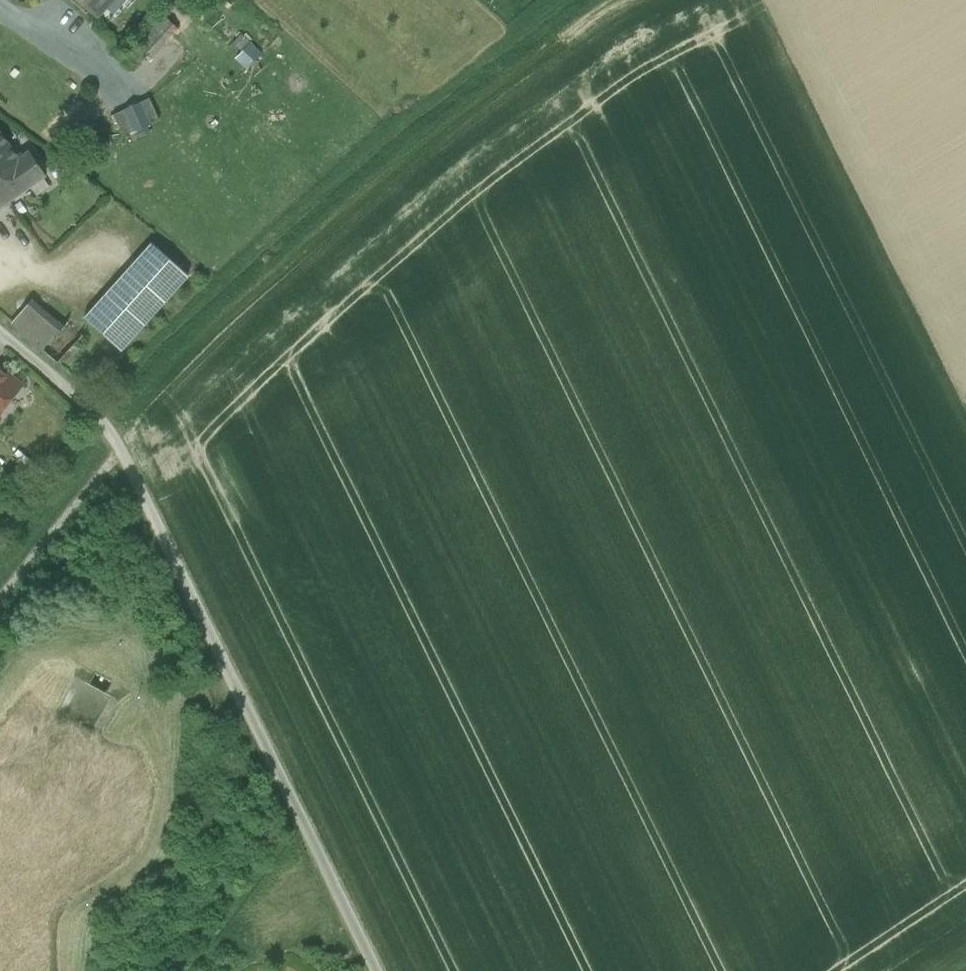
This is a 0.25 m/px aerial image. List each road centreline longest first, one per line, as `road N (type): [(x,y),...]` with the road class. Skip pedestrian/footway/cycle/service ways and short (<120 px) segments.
road 1 (track): [(0,334),(94,411),(109,433),(214,618),(379,970)]

